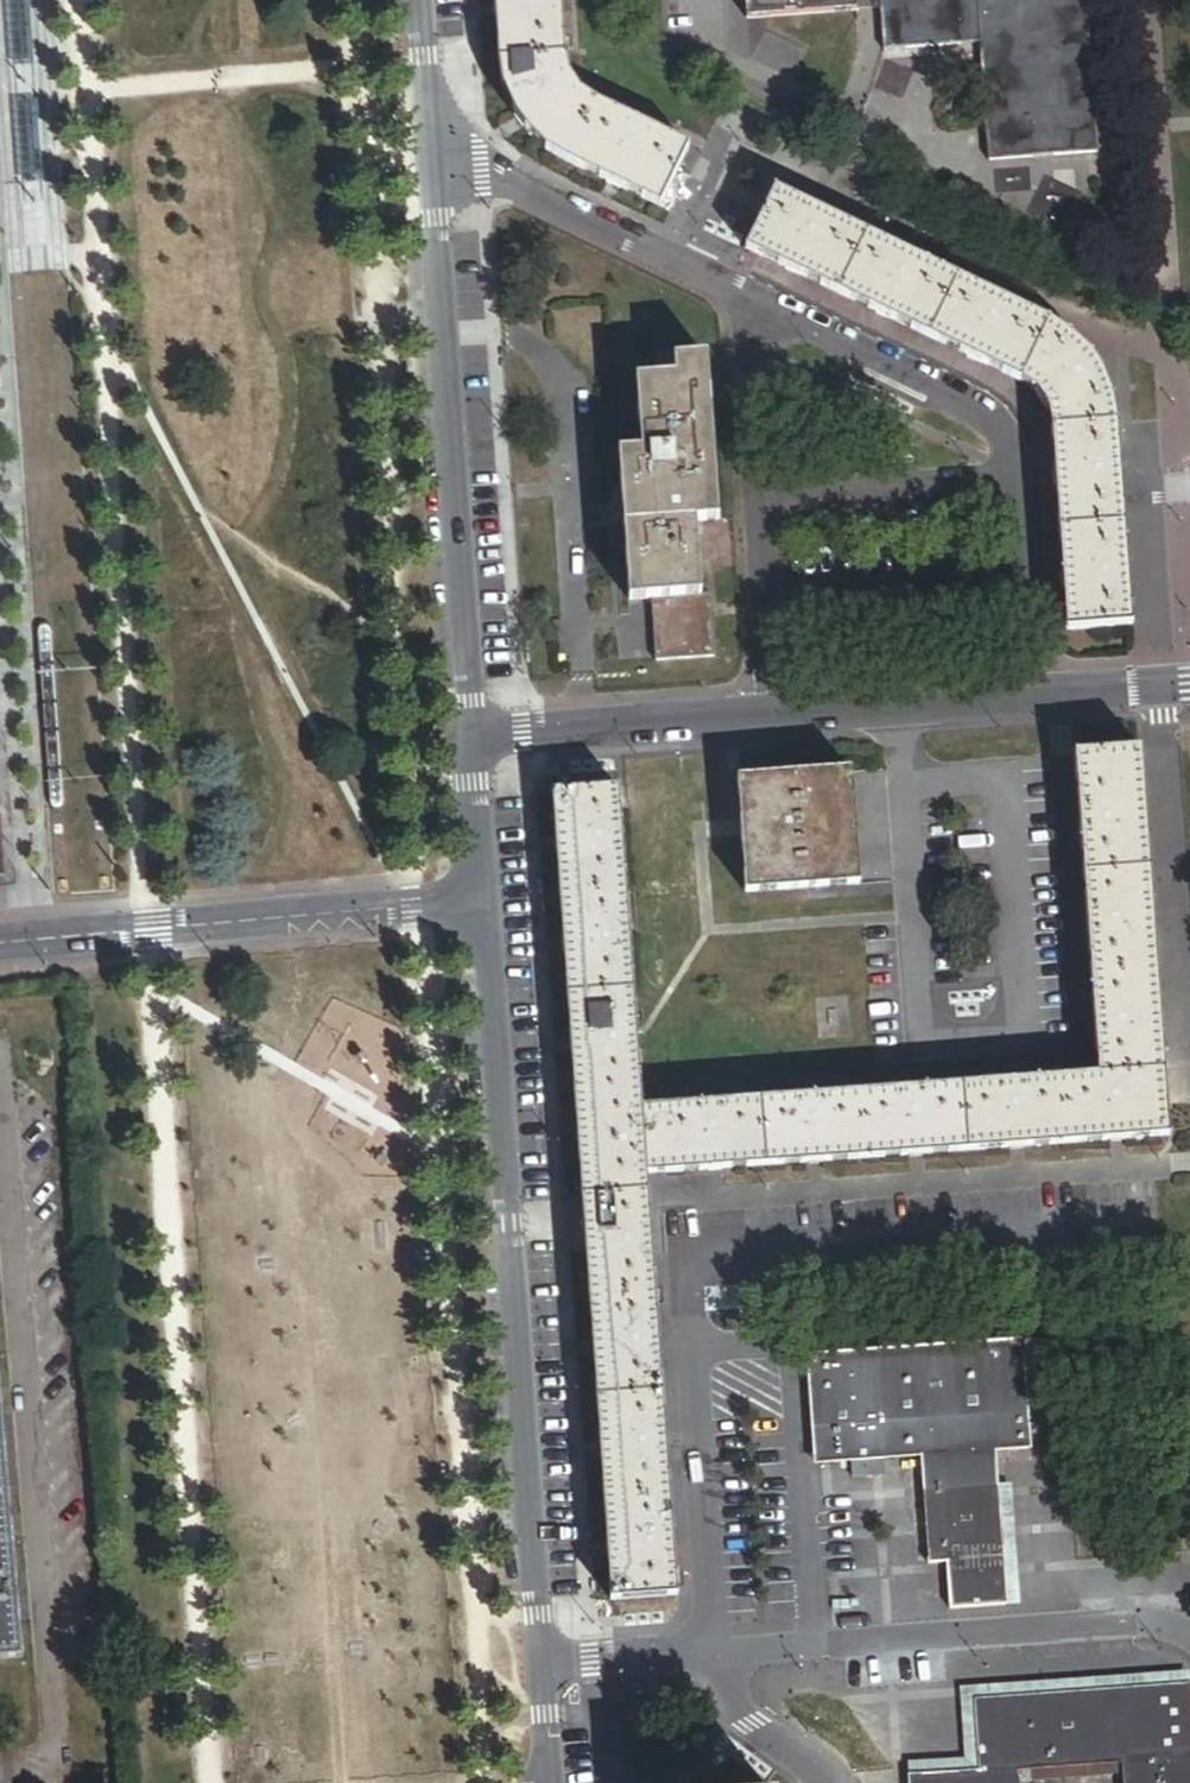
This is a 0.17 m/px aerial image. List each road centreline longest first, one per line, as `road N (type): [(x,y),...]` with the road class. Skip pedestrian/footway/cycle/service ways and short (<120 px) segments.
road 1 (residential): [(487,903),(542,1666)]
road 2 (residential): [(437,160),(476,740)]
road 3 (residential): [(1033,695),(1018,463),(1005,432),(969,401),(749,296)]
road 4 (residential): [(487,903),(0,946)]
road 5 (residential): [(1142,1622),(707,1655)]
road 6 (residential): [(749,296),(772,716)]
road 7 (residential): [(749,296),(487,168),(437,160)]
road 8 (residential): [(476,740),(772,716)]
road 9 (residential): [(772,716),(1033,695)]
road 10 (residential): [(829,1782),(713,1693),(707,1655)]
road 11 (residential): [(707,1655),(542,1666)]
road 12 (residential): [(476,740),(487,903)]
road 13 (residential): [(426,0),(437,160)]
road 14 (residential): [(1033,695),(1189,682)]

